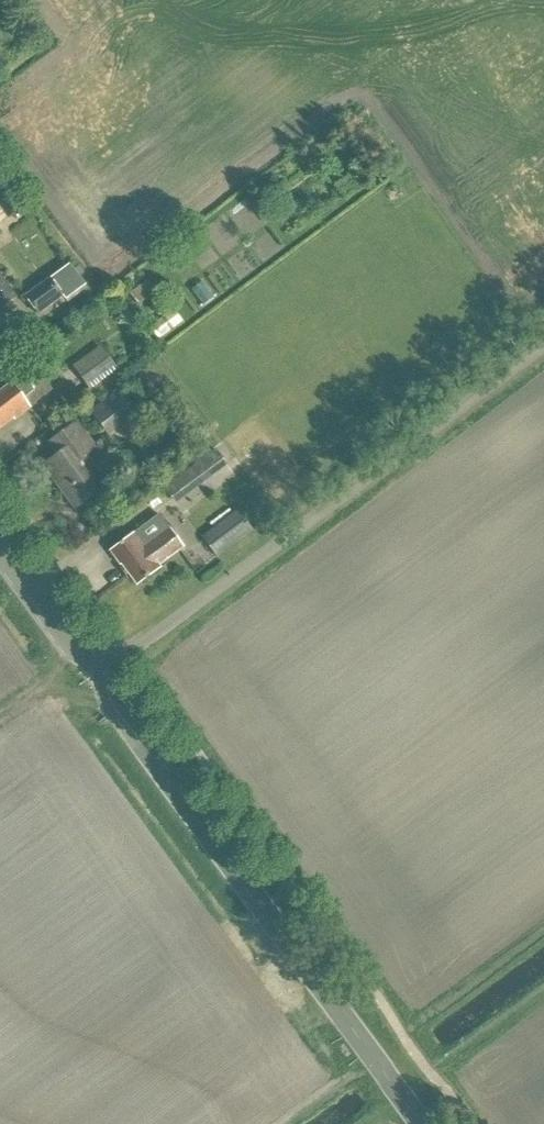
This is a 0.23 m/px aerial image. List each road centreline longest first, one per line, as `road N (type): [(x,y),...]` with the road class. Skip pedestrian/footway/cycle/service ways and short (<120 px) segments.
road 1 (tertiary): [(421,1123),(112,705),(101,662)]
road 2 (unclassified): [(543,347),(158,634),(101,662)]
road 3 (tertiary): [(101,662),(69,649),(0,553)]

